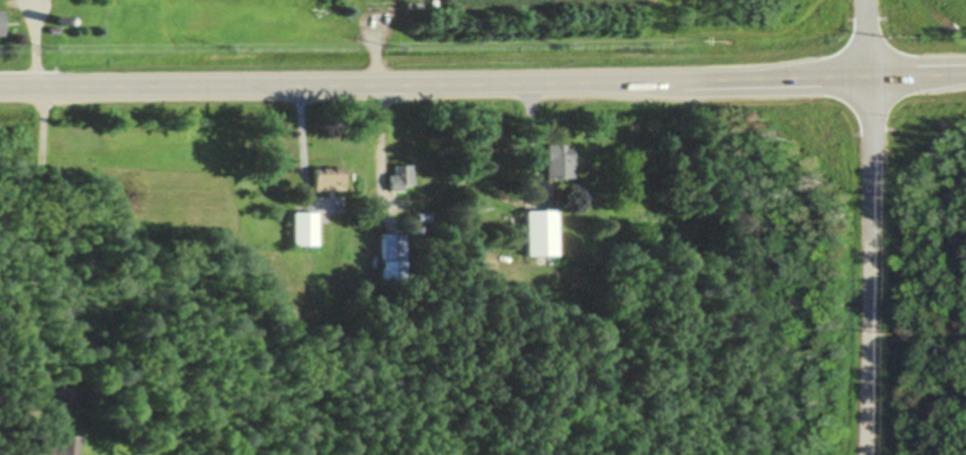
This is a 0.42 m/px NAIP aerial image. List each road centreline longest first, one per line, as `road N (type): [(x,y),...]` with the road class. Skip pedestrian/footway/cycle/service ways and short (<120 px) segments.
road 1 (primary): [(0,84),(965,73)]
road 2 (residential): [(870,454),(879,75),(872,0)]

